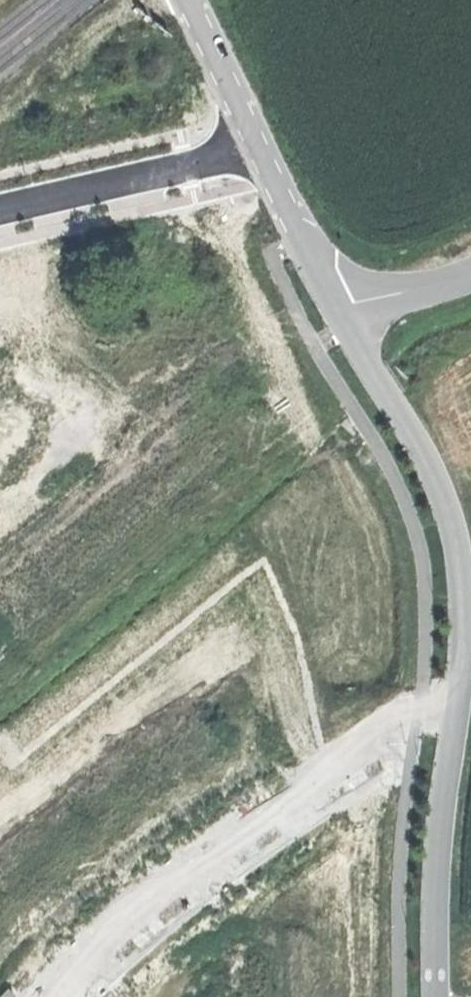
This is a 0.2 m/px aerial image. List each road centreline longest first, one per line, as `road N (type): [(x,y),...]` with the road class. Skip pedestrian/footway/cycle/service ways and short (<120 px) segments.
road 1 (residential): [(457,700),(389,716),(100,940),(45,996)]
road 2 (unclassified): [(457,700),(465,645),(454,522),(432,469),(337,308)]
road 3 (unclassified): [(434,996),(439,826),(457,700)]
road 4 (residential): [(0,209),(259,150)]
road 5 (unclassified): [(259,150),(337,308)]
road 6 (unclassified): [(188,0),(259,150)]
road 7 (unclassified): [(337,308),(470,272)]

